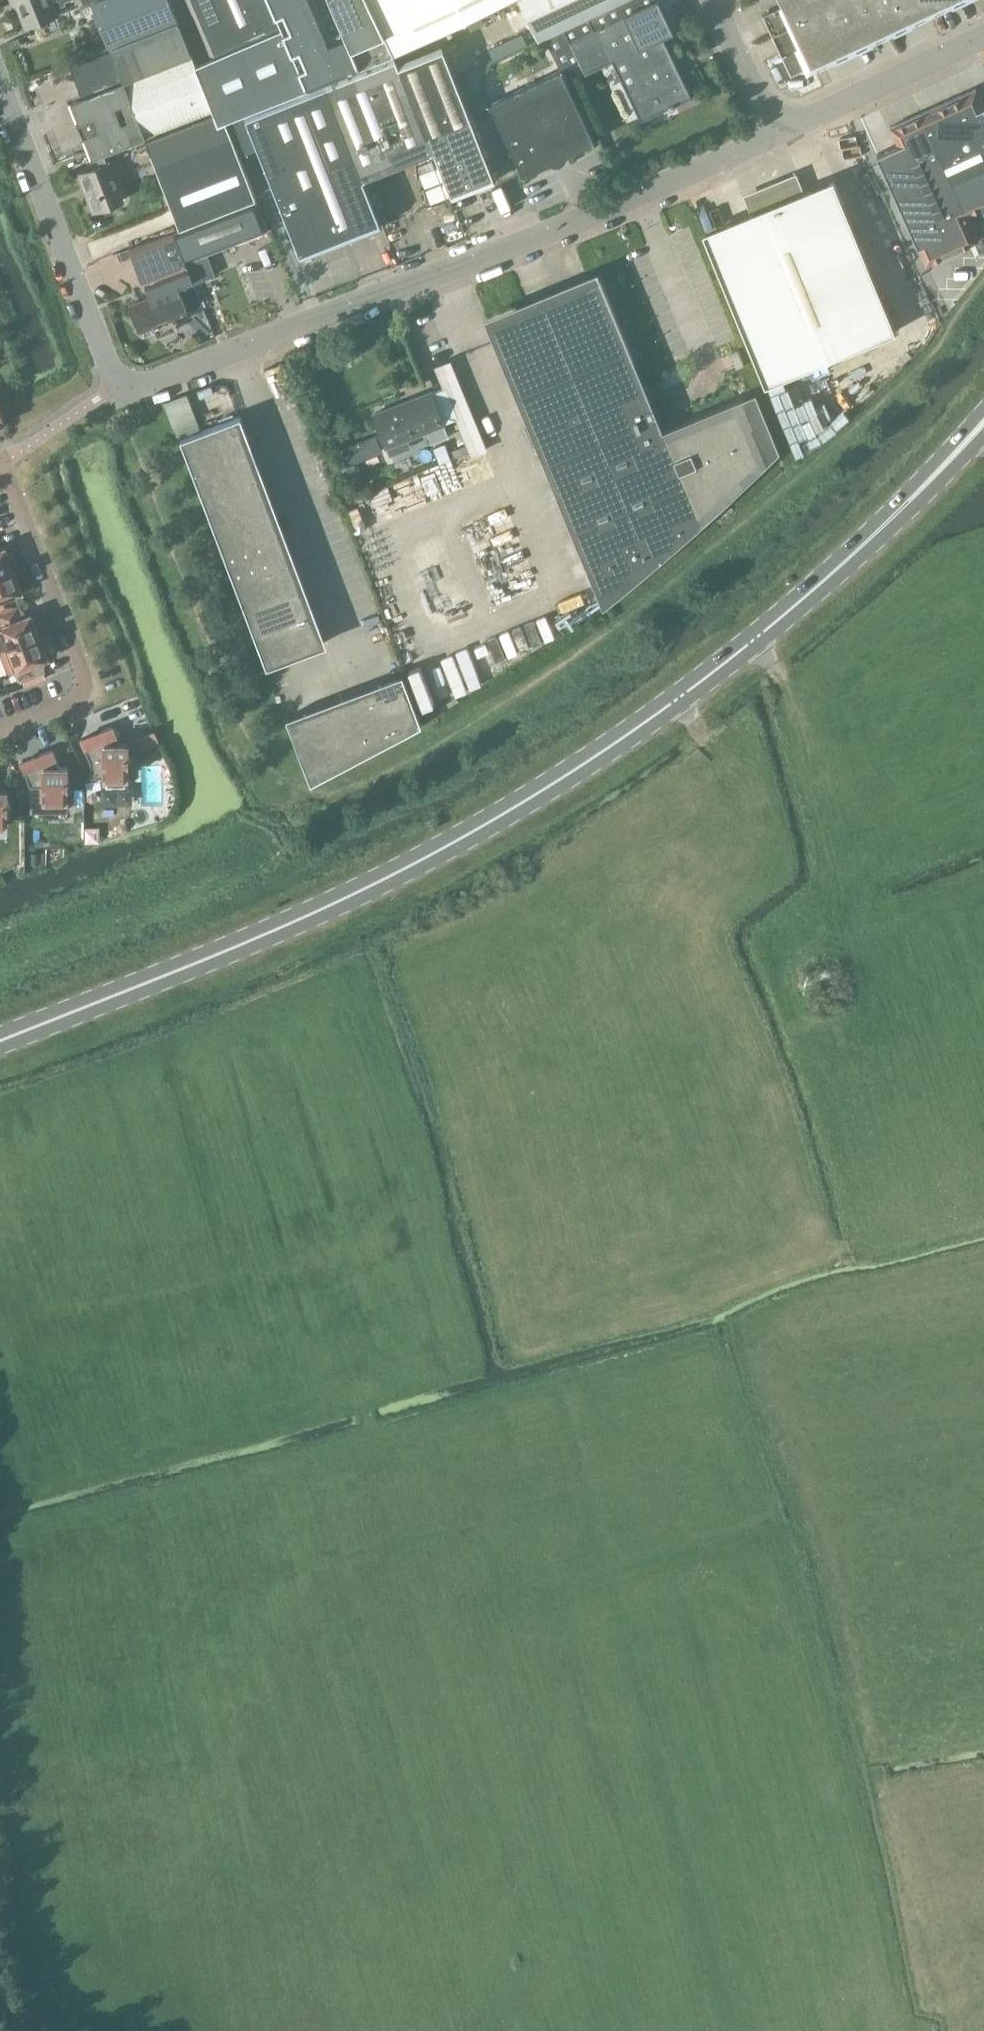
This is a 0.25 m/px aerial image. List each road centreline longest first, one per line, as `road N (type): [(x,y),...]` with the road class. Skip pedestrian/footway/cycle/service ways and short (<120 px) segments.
road 1 (secondary): [(70,1013),(304,919),(549,788),(770,627),(875,536),(983,424)]
road 2 (unclassified): [(120,395),(777,139)]
road 3 (residential): [(0,729),(70,702),(88,682),(2,461)]
road 4 (unclassified): [(120,395),(0,83)]
road 5 (unclassified): [(777,139),(983,42)]
road 6 (unclassified): [(777,139),(714,0)]

